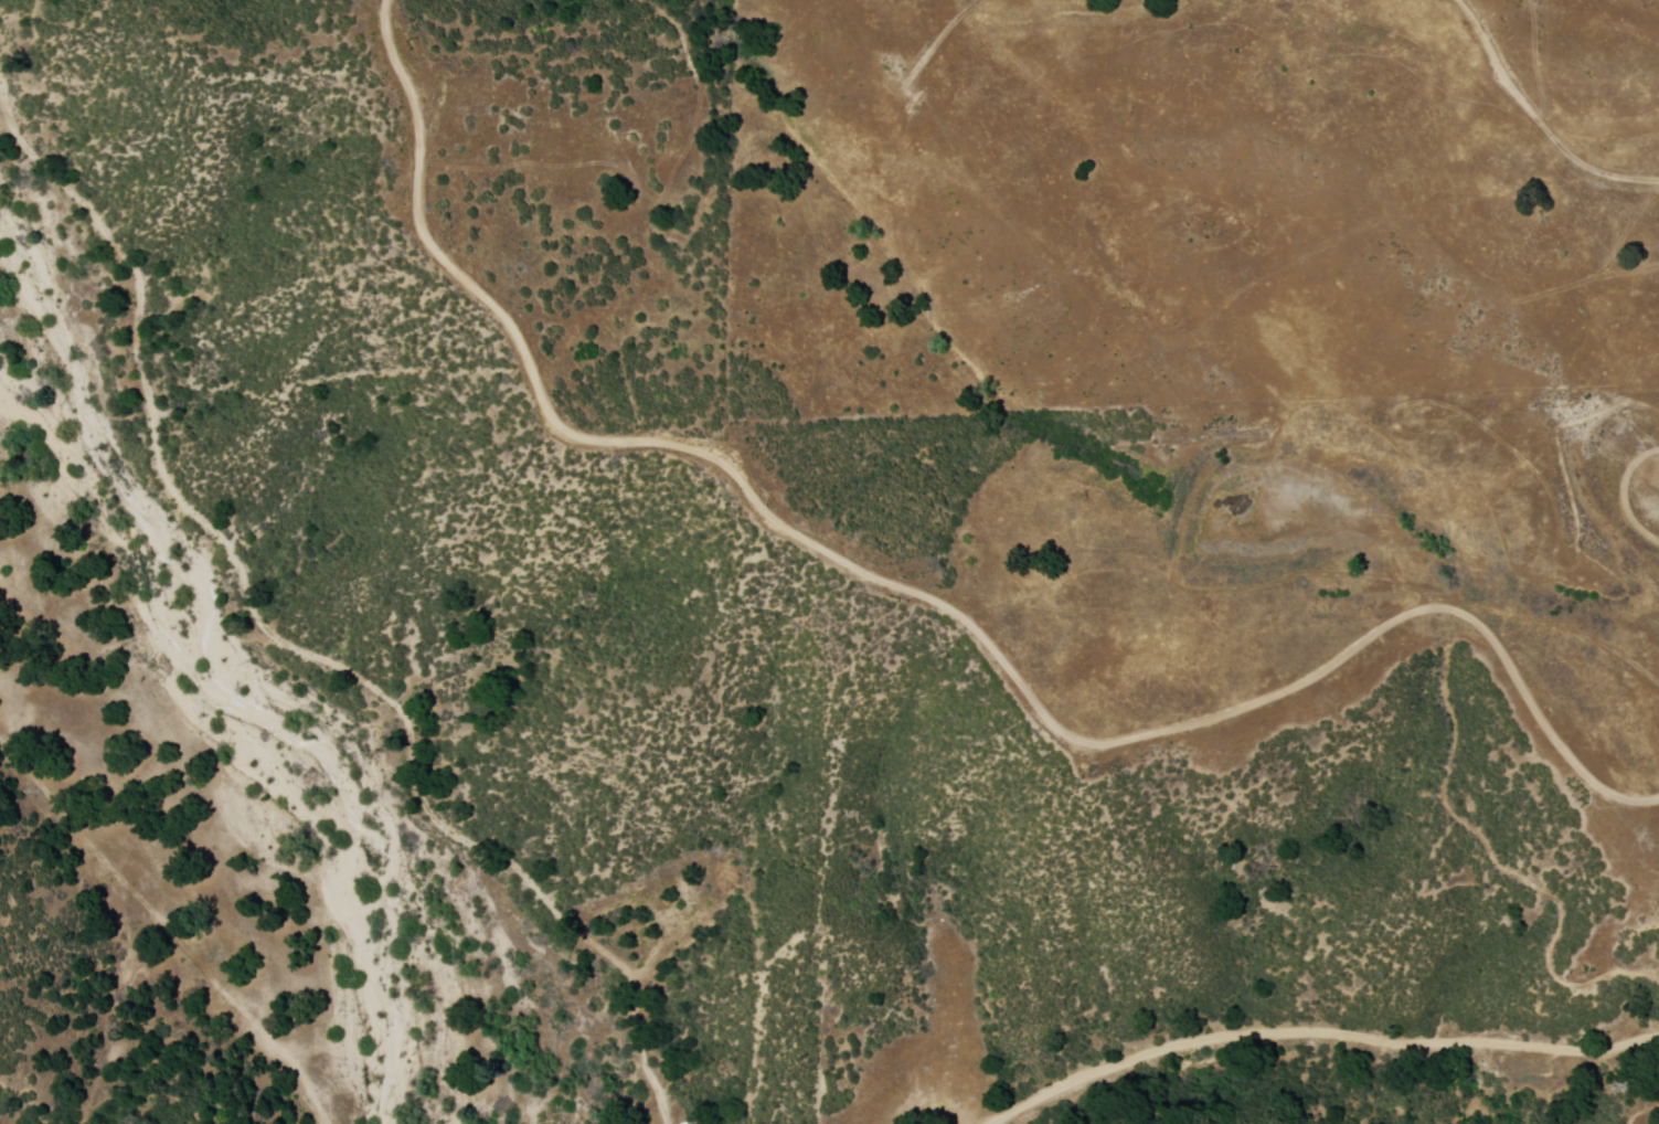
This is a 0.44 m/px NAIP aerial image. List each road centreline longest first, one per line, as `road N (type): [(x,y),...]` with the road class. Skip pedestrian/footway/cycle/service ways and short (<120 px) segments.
road 1 (residential): [(663,1123),(625,965),(510,862),(440,826),(402,709),(274,632),(238,556),(174,495),(157,448),(136,275),(10,128),(0,80)]

